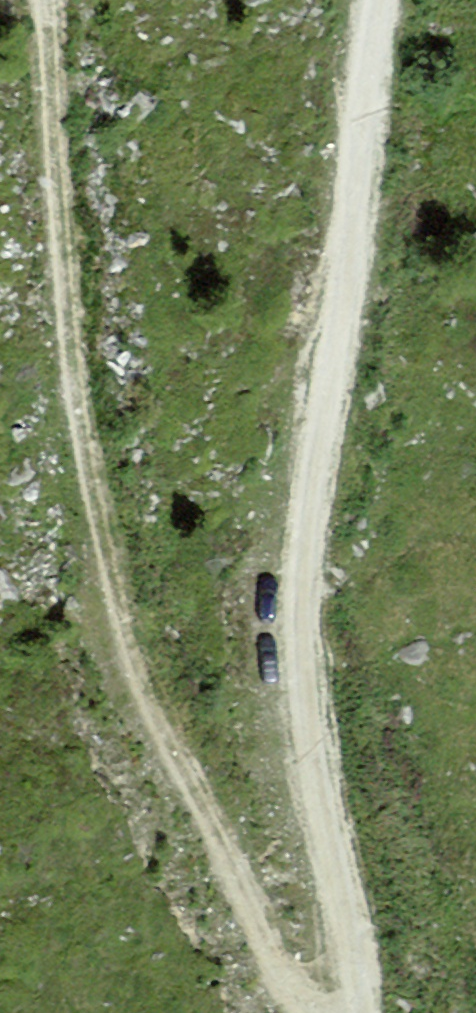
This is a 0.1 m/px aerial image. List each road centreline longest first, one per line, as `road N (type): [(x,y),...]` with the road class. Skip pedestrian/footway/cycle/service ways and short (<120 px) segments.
road 1 (track): [(309,1012),(292,995),(155,719),(128,646),(71,359),(45,0)]
road 2 (track): [(358,1012),(319,822),(301,604),(377,0)]

